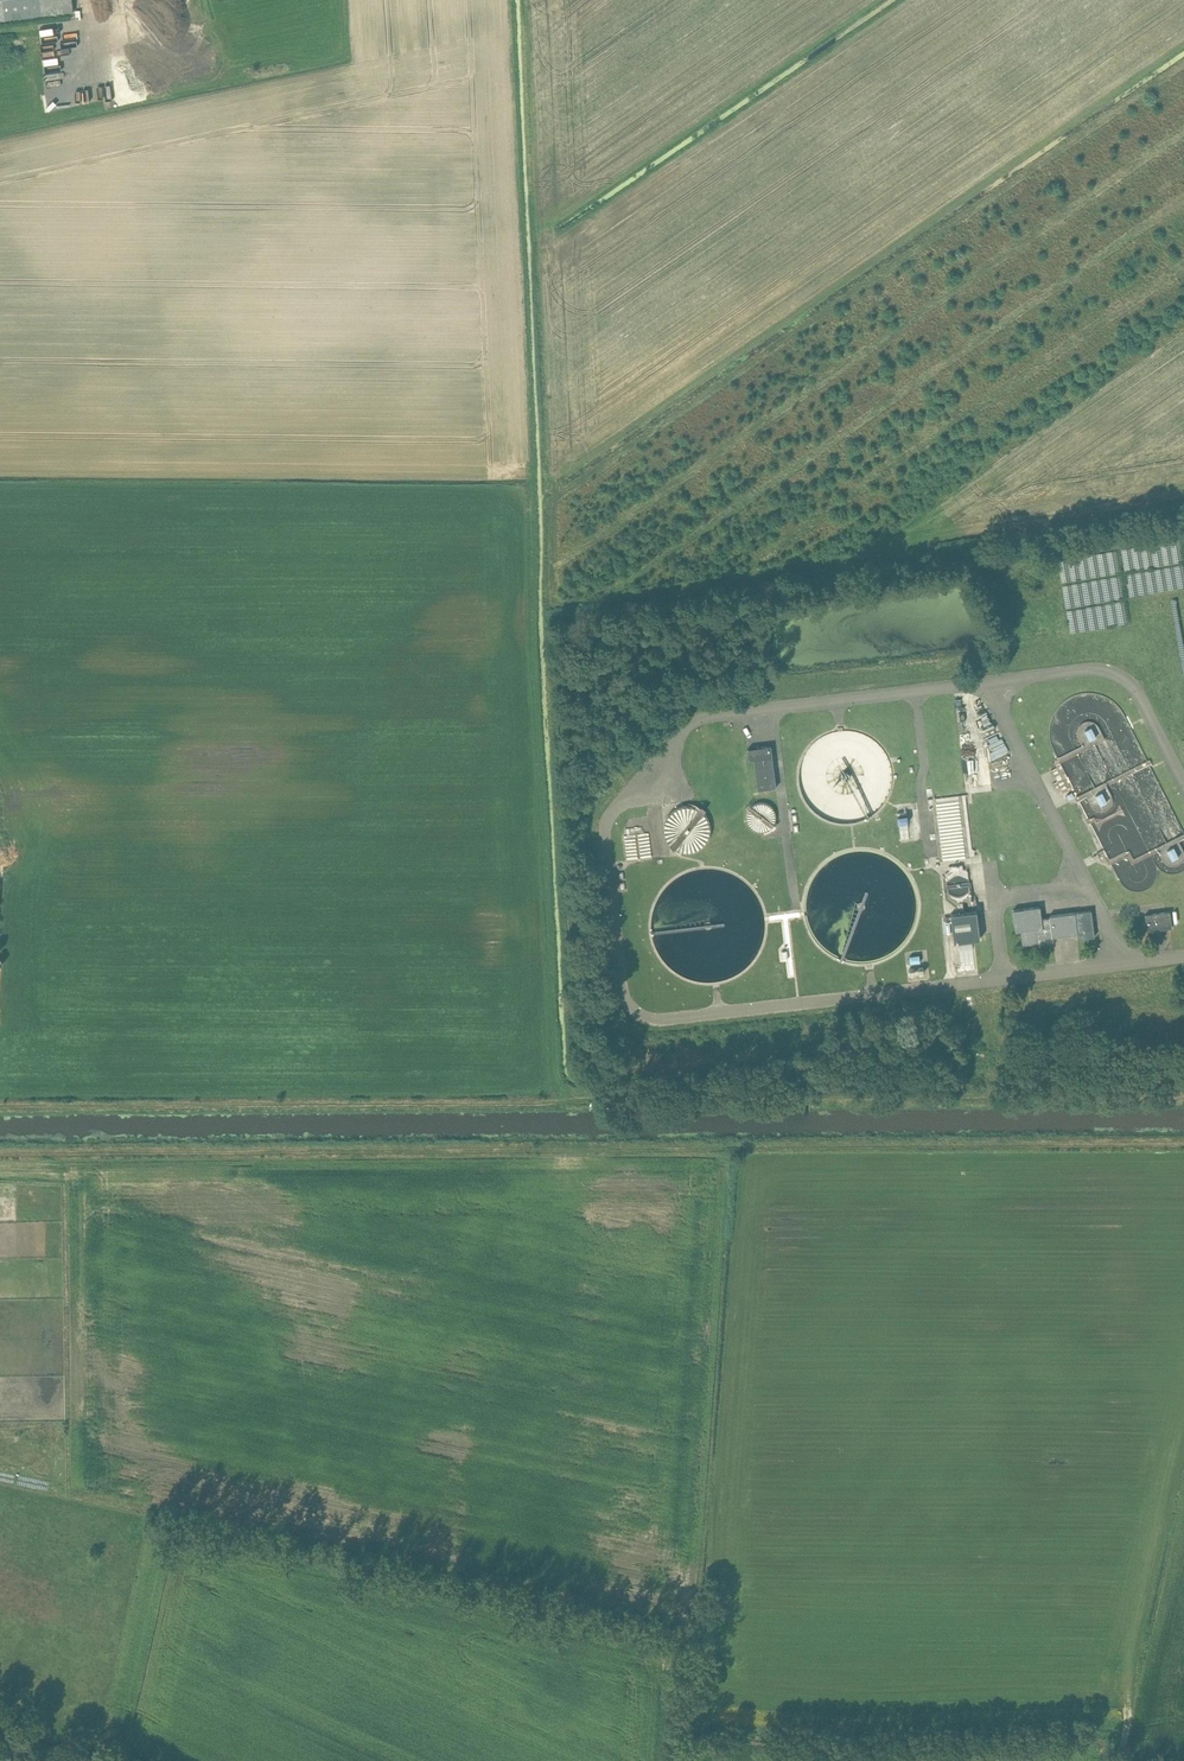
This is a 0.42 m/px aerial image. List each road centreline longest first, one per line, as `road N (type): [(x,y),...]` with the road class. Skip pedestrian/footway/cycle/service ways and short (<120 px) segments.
road 1 (track): [(1183,1101),(0,1110)]
road 2 (track): [(0,1157),(1183,1148)]

